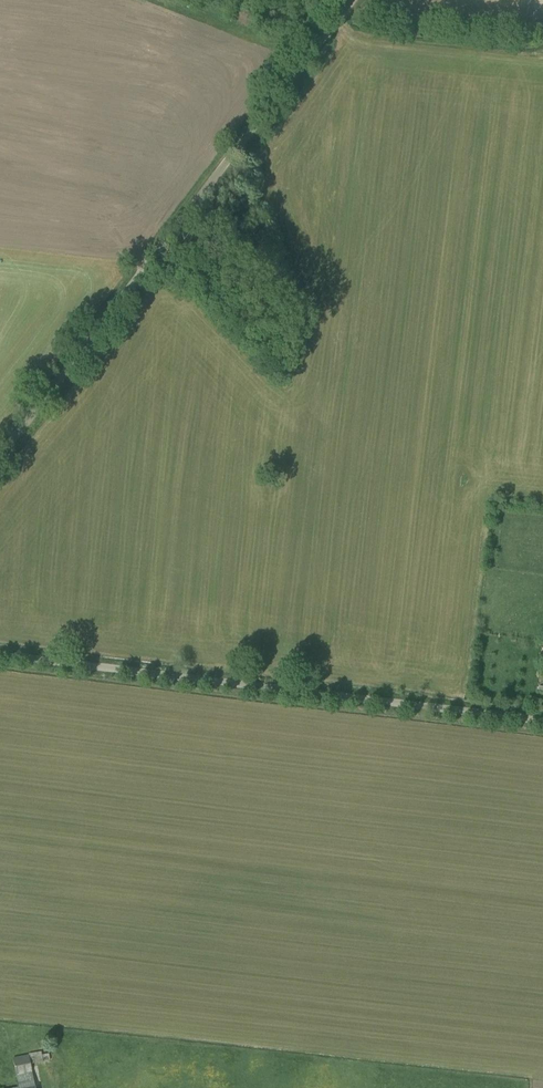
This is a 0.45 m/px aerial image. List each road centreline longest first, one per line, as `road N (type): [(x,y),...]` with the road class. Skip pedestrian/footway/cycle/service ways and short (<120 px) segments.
road 1 (unclassified): [(0,458),(354,0)]
road 2 (unclassified): [(542,723),(0,656)]

